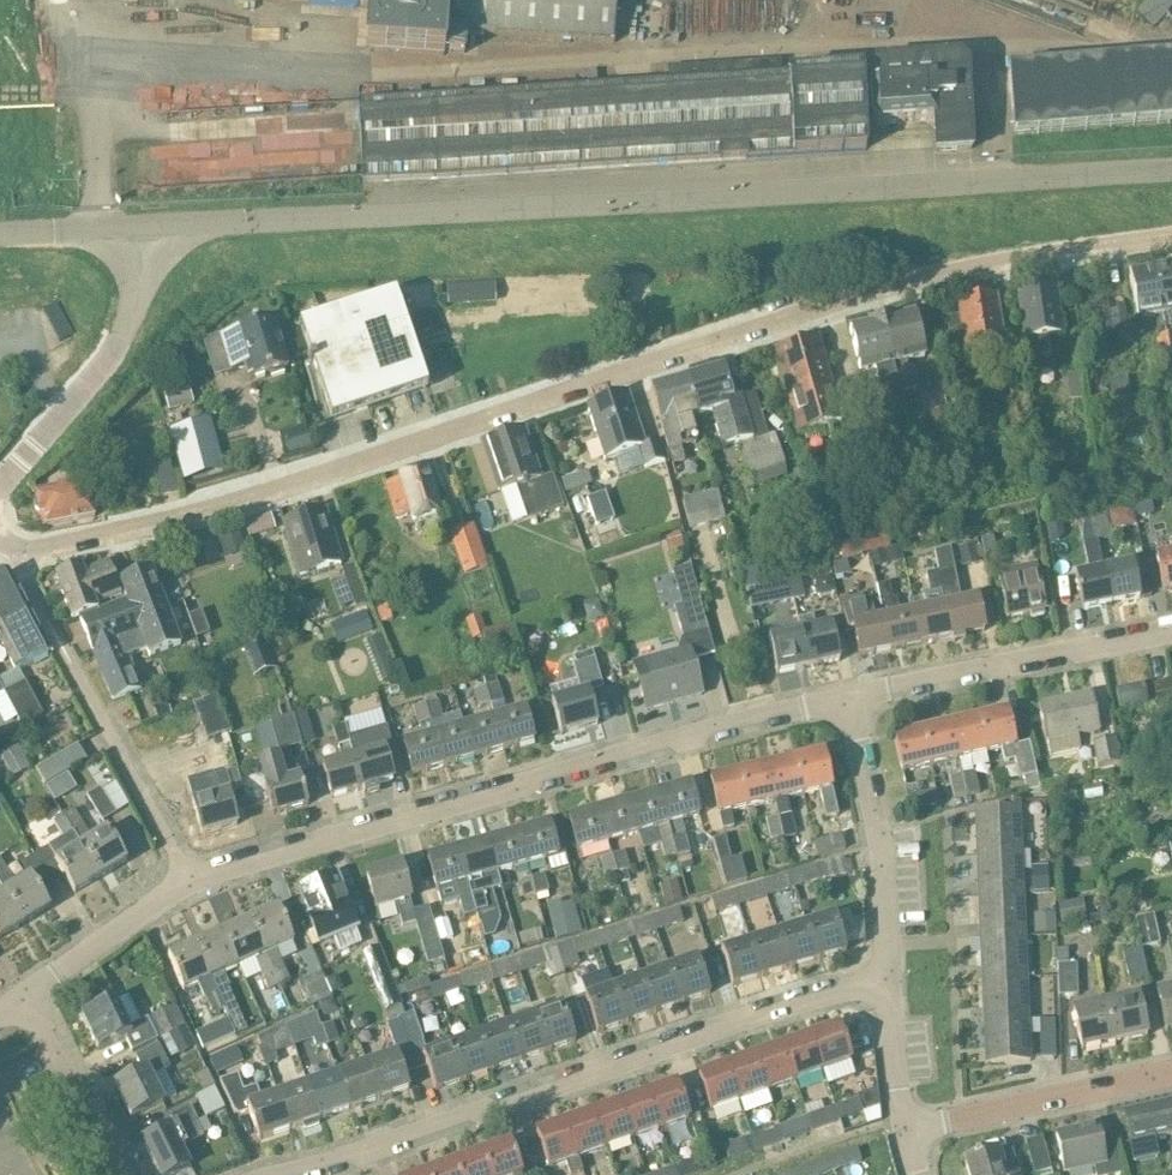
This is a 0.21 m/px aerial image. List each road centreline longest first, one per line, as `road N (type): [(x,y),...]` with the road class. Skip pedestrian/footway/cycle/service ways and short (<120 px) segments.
road 1 (residential): [(23,552),(233,502),(900,281),(1171,235)]
road 2 (unclassified): [(1171,171),(144,232)]
road 3 (residential): [(190,877),(845,697)]
road 4 (residential): [(886,973),(296,1174)]
road 5 (residential): [(23,552),(28,579),(190,877)]
road 6 (residential): [(845,697),(1171,630)]
road 7 (unclassified): [(0,484),(109,361),(147,284),(144,232)]
road 8 (residential): [(886,973),(883,841),(845,697)]
road 9 (residential): [(1171,1071),(906,1130)]
road 10 (residential): [(122,1174),(31,996)]
road 11 (residential): [(31,996),(190,877)]
road 12 (residential): [(906,1130),(886,973)]
road 13 (unclassified): [(144,232),(0,244)]

